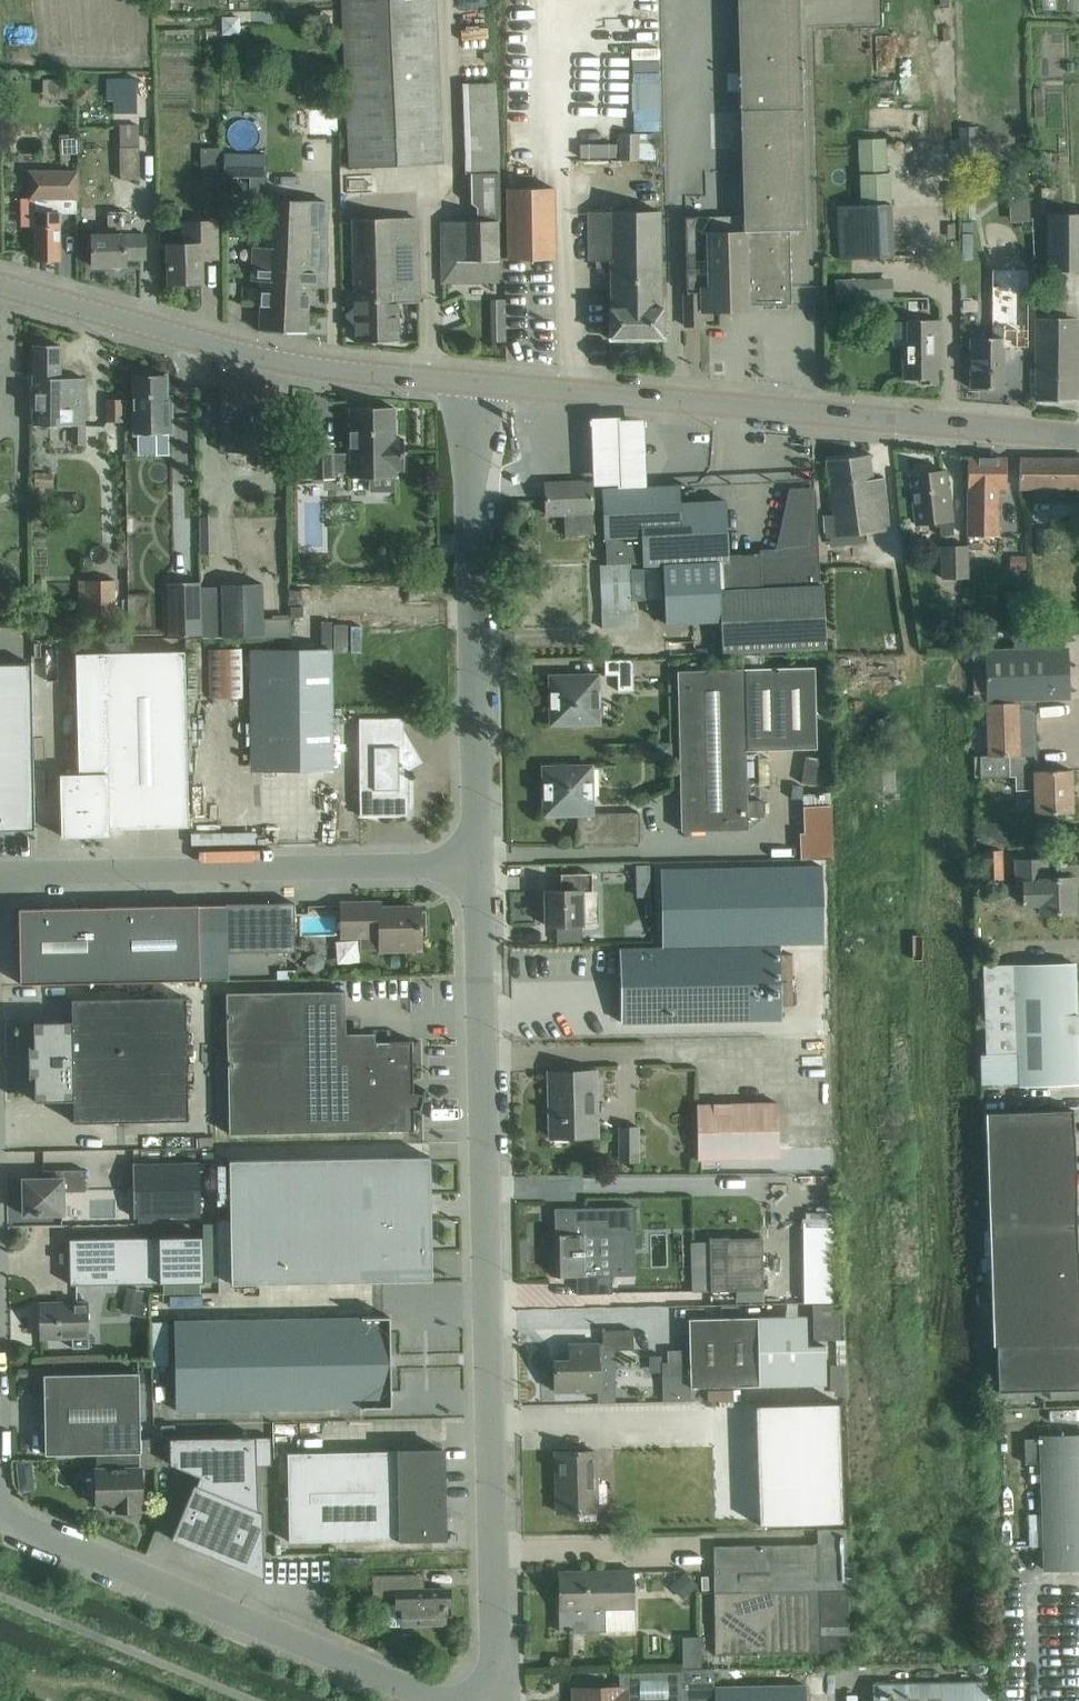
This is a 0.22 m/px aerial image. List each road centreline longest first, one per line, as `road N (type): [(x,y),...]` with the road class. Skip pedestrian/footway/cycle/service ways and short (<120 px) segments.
road 1 (unclassified): [(486,1700),(497,1667),(479,866)]
road 2 (tertiary): [(1078,436),(473,382)]
road 3 (tertiary): [(473,382),(262,357),(0,284)]
road 4 (unclassified): [(479,866),(473,382)]
road 5 (unclassified): [(445,1700),(0,1511)]
road 6 (unclassified): [(0,883),(42,871),(479,866)]

